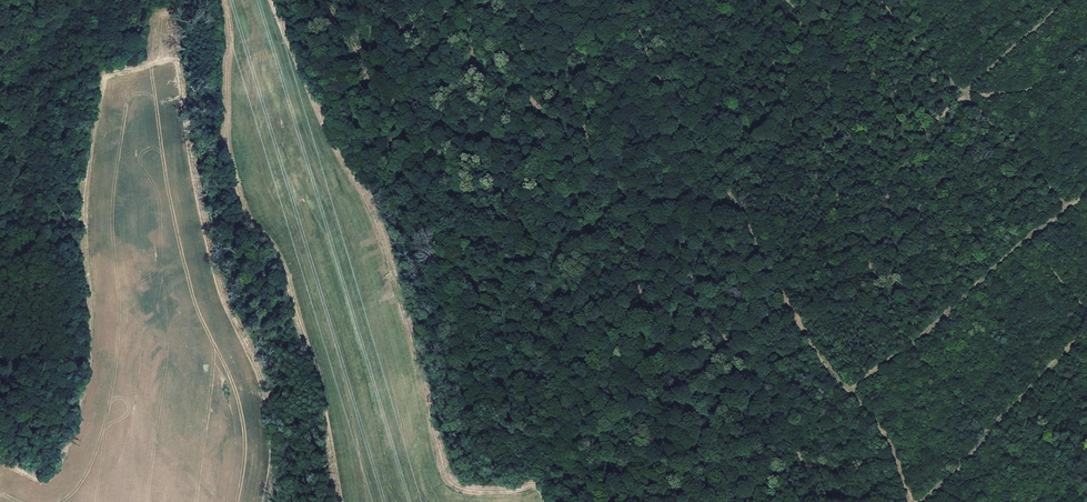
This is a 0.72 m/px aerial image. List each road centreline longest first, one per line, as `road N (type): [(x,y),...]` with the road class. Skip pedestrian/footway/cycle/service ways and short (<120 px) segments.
road 1 (track): [(830,501),(581,53),(522,0)]
road 2 (track): [(624,0),(638,23),(645,74),(747,218),(812,352),(878,415),(910,501)]
road 3 (track): [(1086,188),(846,391)]
road 4 (track): [(1086,324),(989,434),(913,501)]

